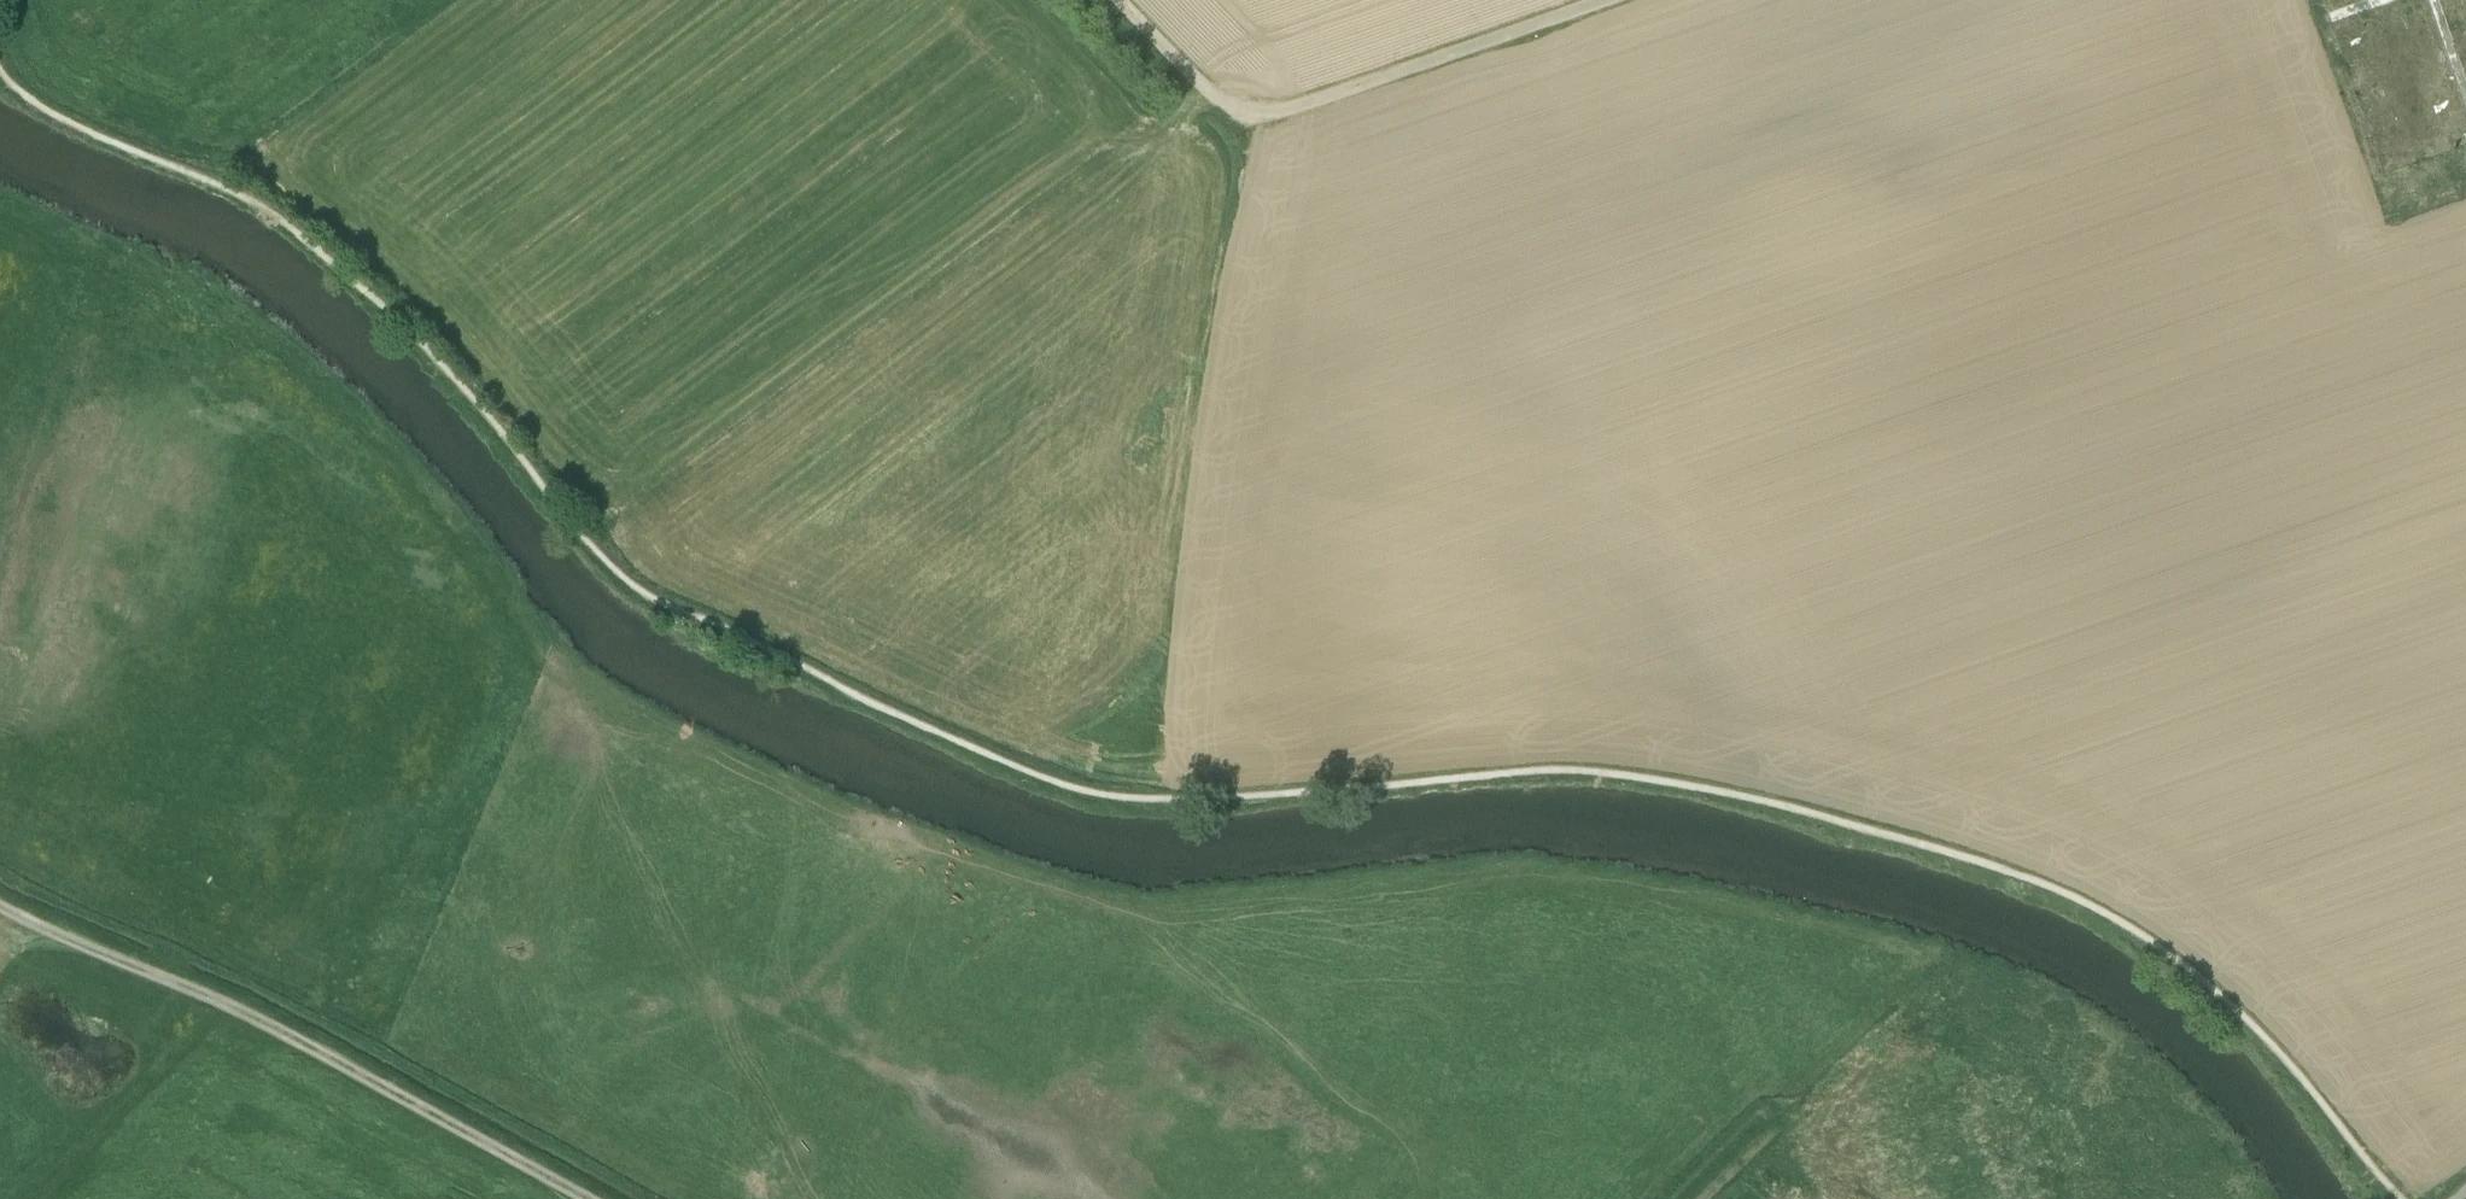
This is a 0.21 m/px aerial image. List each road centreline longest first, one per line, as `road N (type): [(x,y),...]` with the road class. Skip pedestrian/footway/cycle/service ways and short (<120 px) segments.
road 1 (track): [(586,1198),(245,1012),(0,910)]
road 2 (track): [(1120,0),(1245,124),(1609,0)]

